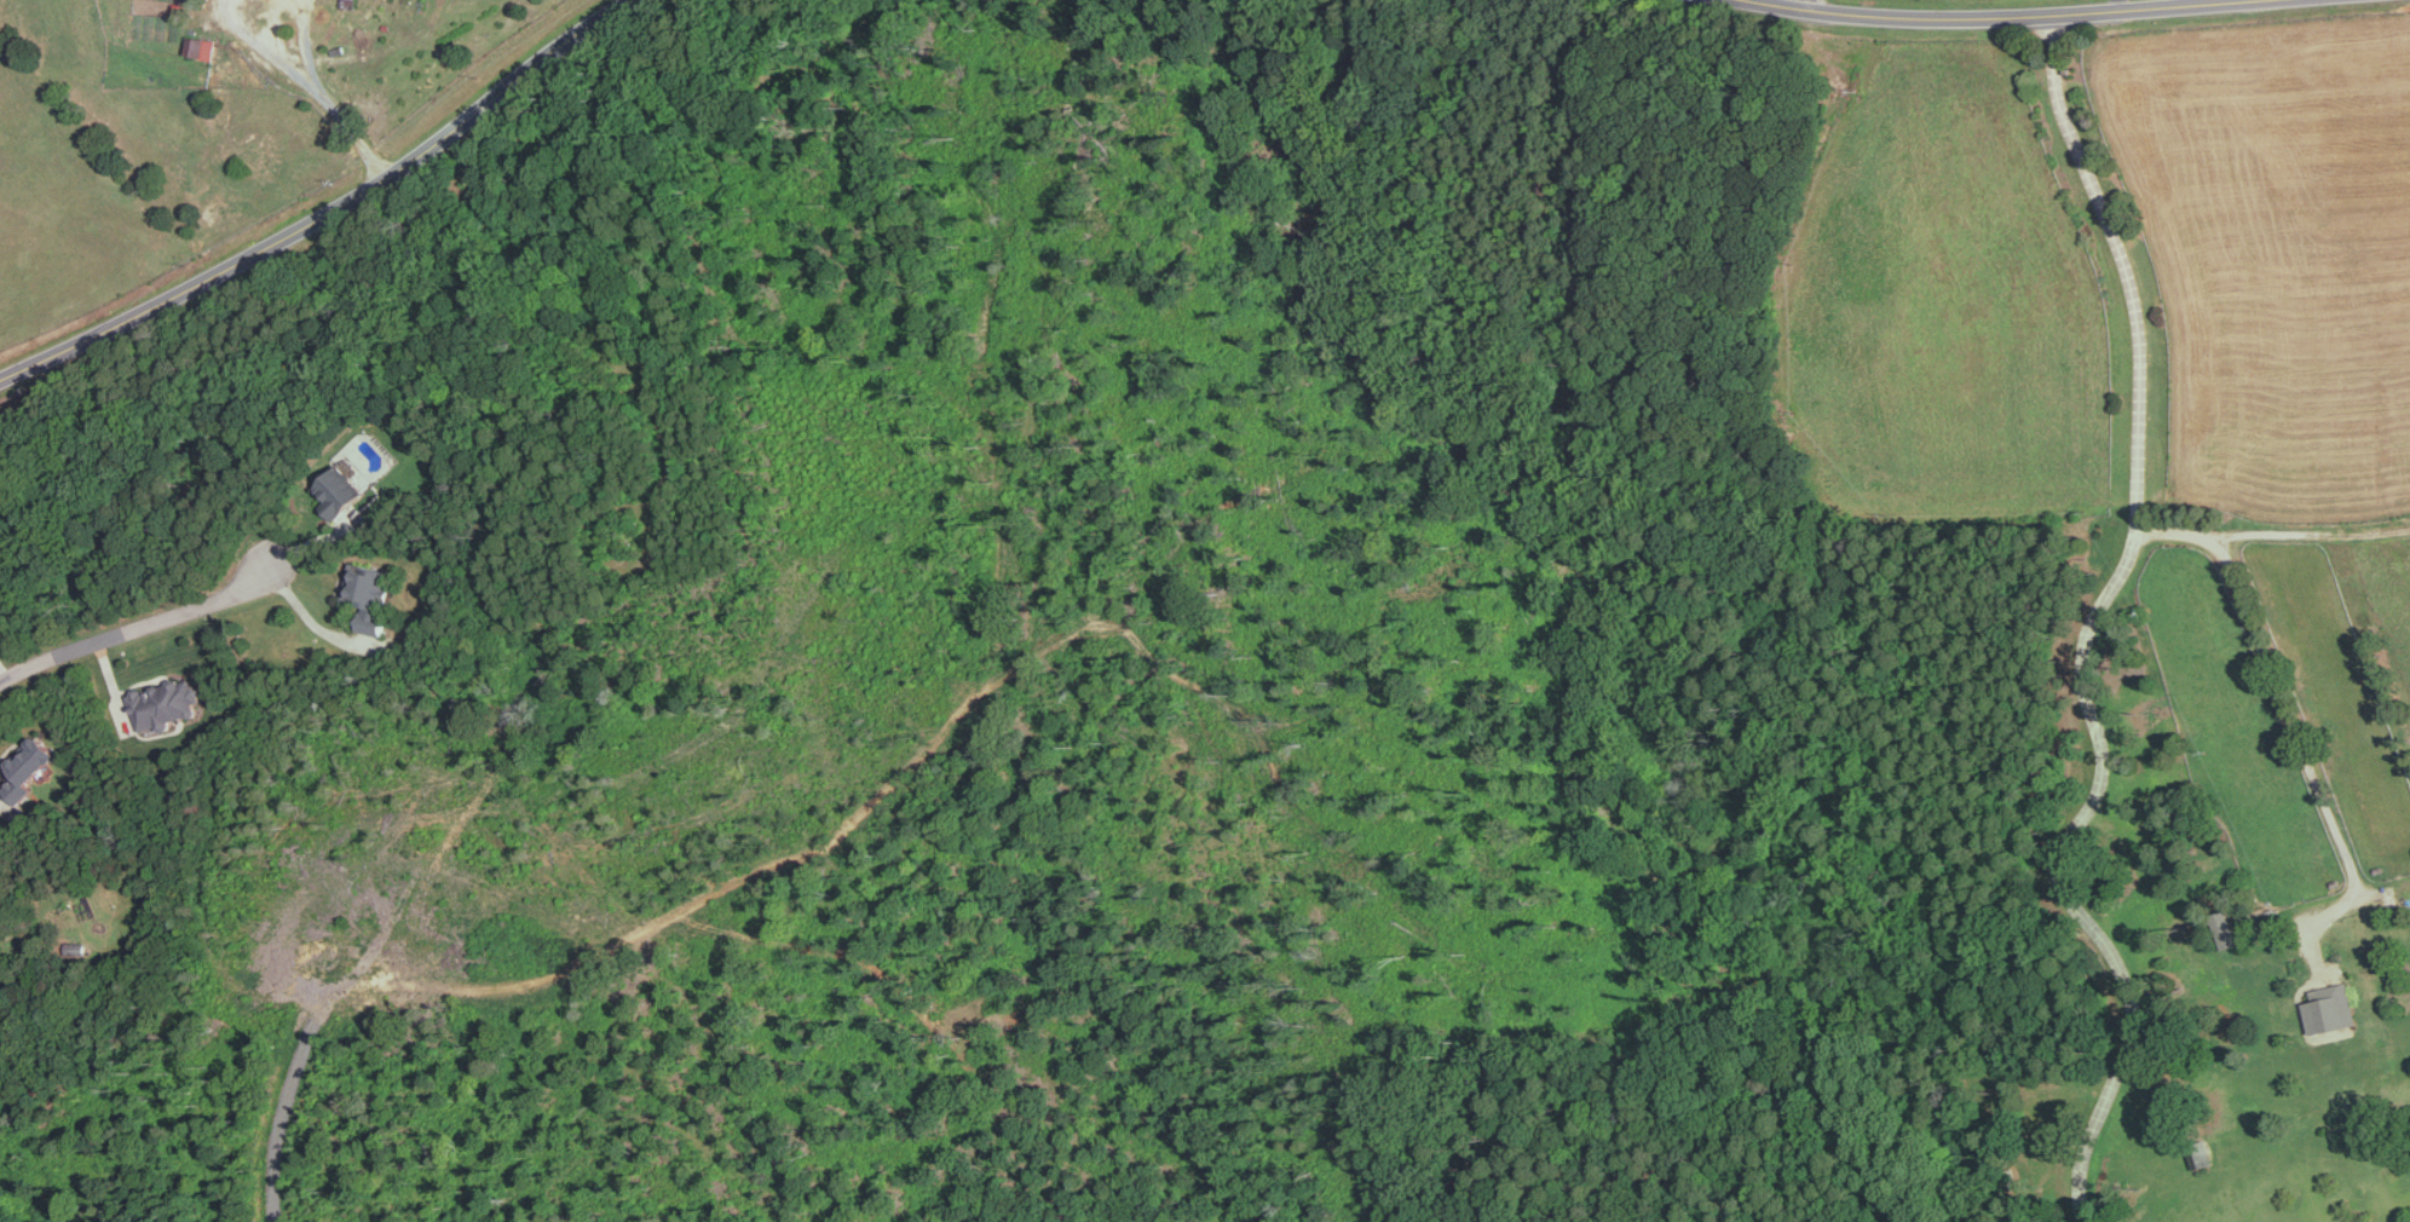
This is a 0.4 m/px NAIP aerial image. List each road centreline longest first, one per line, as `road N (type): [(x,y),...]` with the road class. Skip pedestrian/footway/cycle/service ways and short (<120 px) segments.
road 1 (residential): [(2052,16),(2057,92),(2128,271),(2139,327),(2137,528),(2082,656),(2103,760),(2093,800),(2060,842),(2056,881),(2127,974),(2134,1011),(2127,1059),(2083,1154),(2077,1195),(2085,1221)]
road 2 (residential): [(638,0),(333,212),(0,380)]
road 3 (residential): [(2278,0),(1939,21),(1821,15),(1745,0)]
road 4 (residential): [(0,684),(50,657),(238,595),(271,566)]

